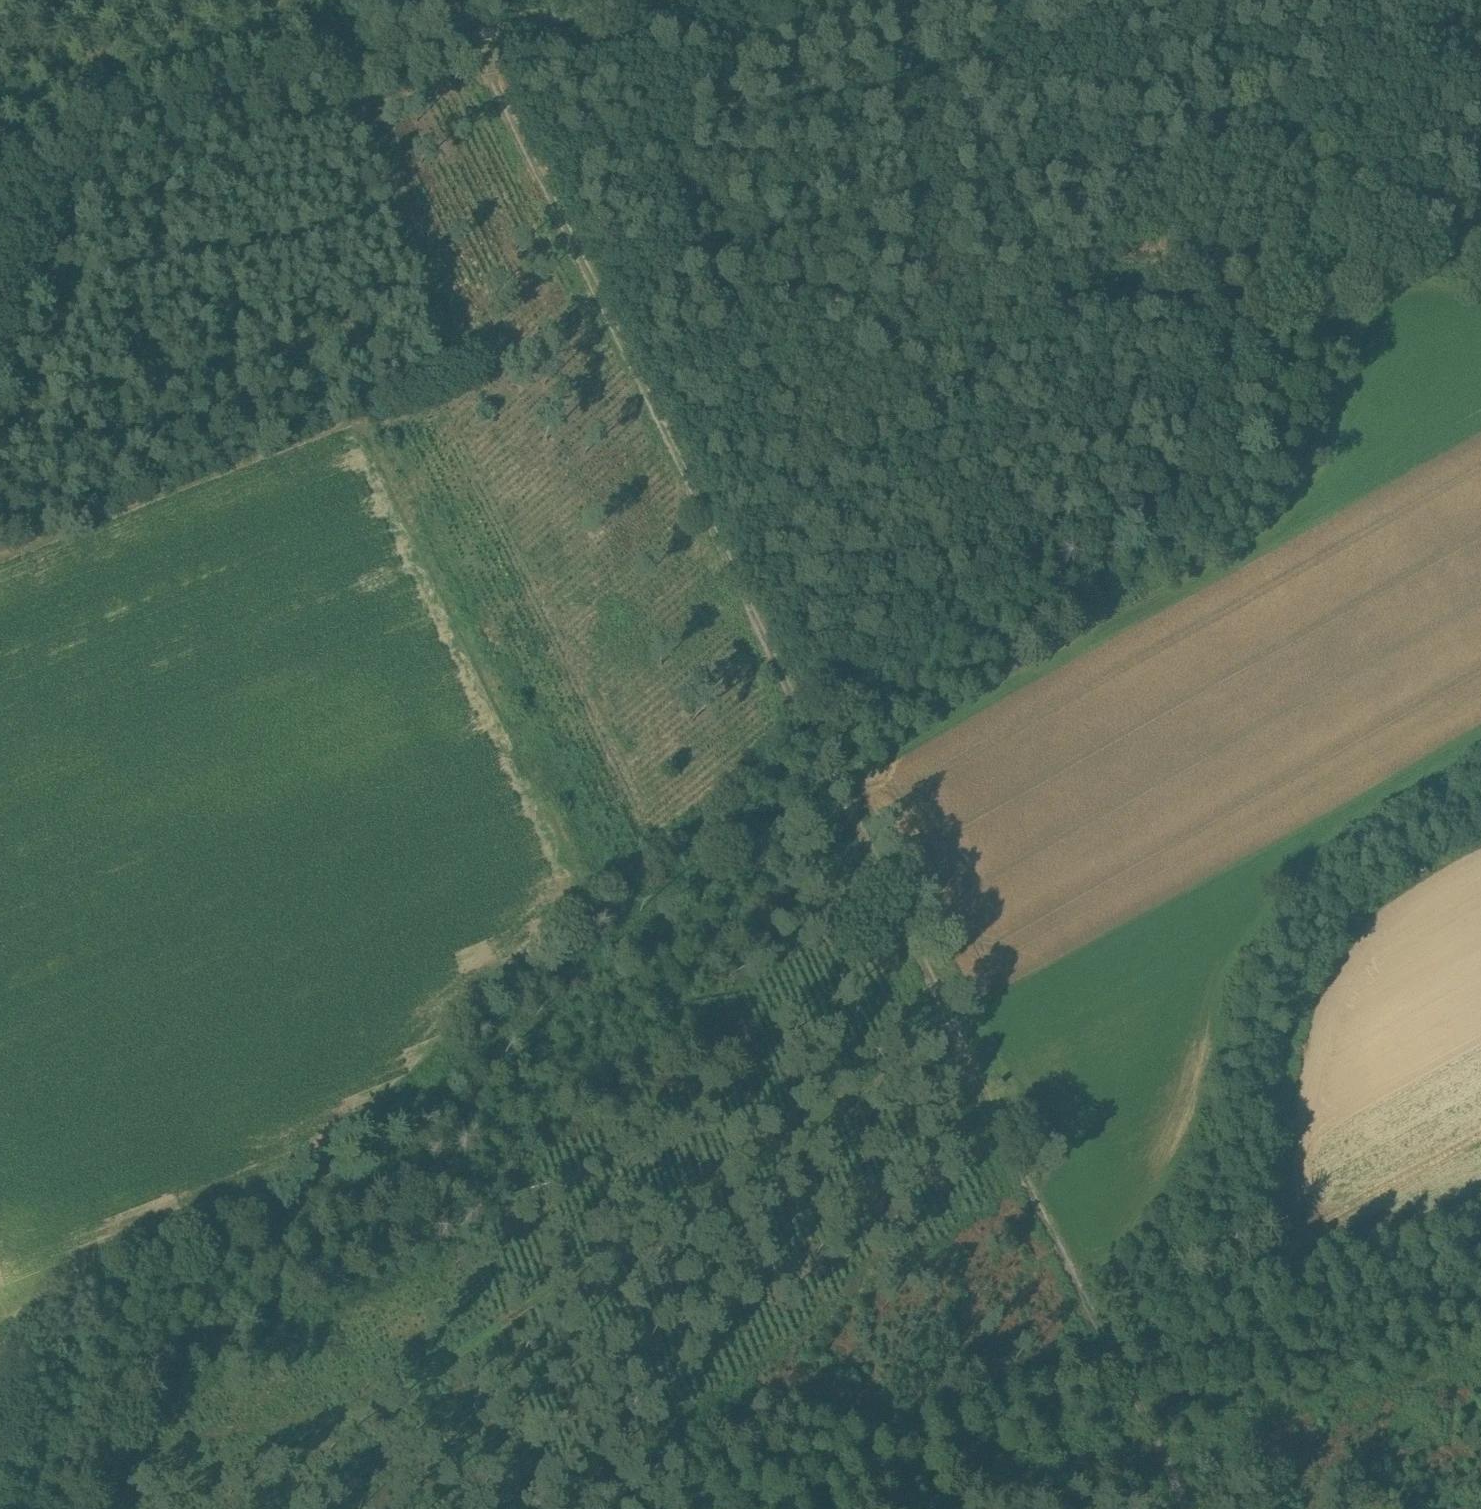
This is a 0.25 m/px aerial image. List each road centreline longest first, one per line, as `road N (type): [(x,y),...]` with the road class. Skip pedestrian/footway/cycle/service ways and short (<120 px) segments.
road 1 (track): [(1190,1508),(1009,1150),(456,0)]
road 2 (unclassified): [(624,0),(0,149)]

